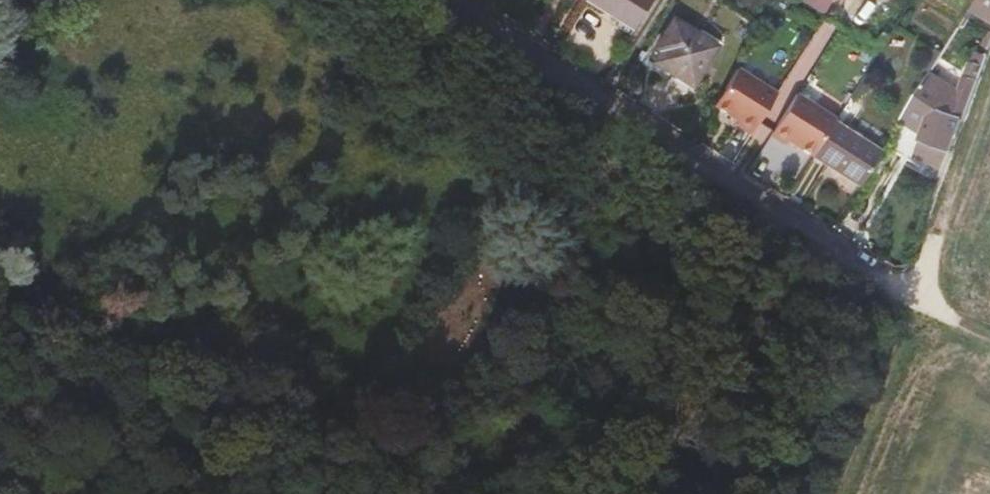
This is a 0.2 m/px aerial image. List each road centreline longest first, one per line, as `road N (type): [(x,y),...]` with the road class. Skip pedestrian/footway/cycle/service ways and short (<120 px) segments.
road 1 (residential): [(441,0),(910,307)]
road 2 (track): [(833,493),(989,88)]

